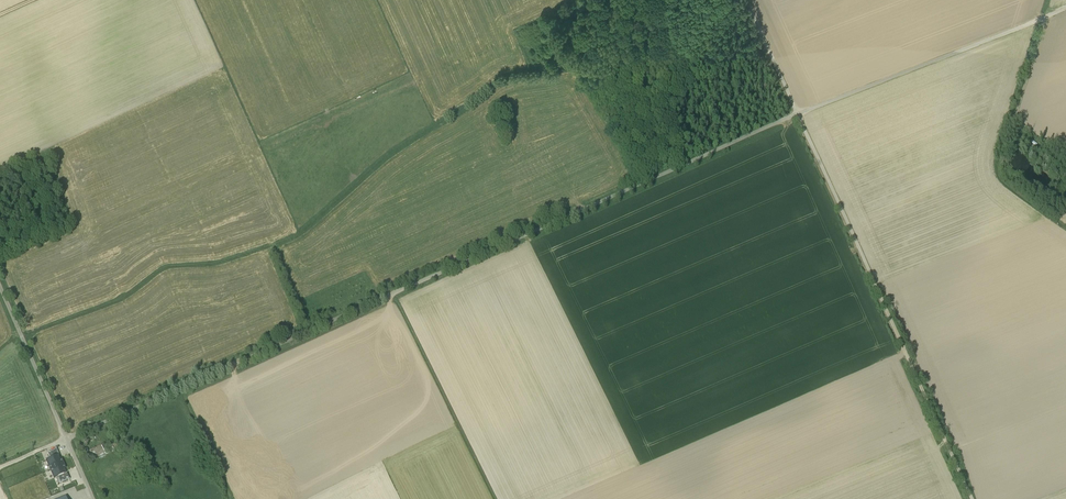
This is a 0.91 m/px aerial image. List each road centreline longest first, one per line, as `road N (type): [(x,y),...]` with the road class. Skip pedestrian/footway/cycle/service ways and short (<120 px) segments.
road 1 (unclassified): [(797,113),(67,438)]
road 2 (unclassified): [(971,498),(797,113)]
road 3 (unclassified): [(1065,8),(797,113)]
road 4 (unclassified): [(0,290),(67,438)]
road 5 (unclassified): [(797,113),(745,0)]

